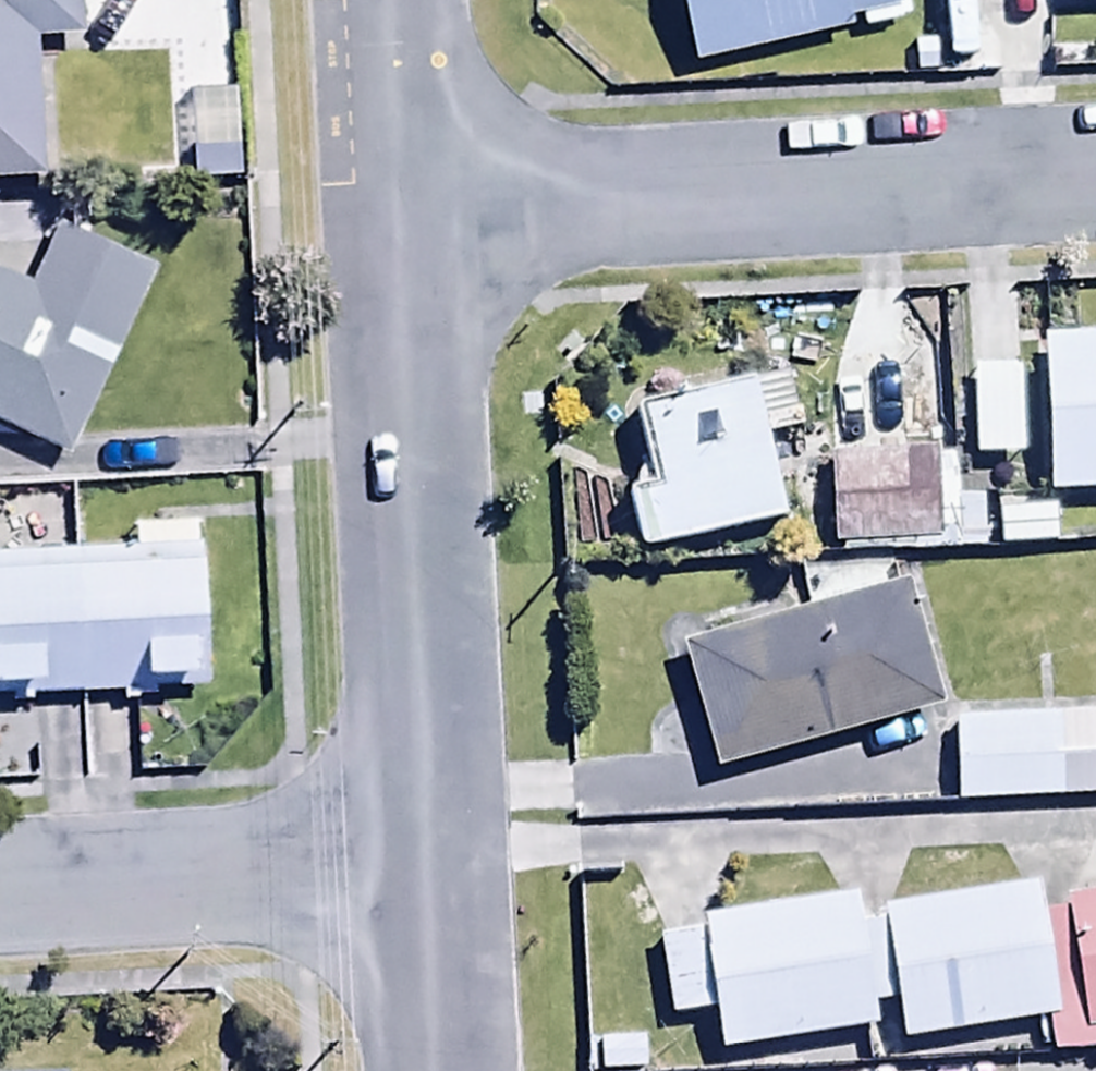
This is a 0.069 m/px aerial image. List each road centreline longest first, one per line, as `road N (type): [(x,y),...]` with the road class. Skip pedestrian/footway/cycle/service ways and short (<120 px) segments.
road 1 (residential): [(1095,177),(386,214)]
road 2 (unclassified): [(386,214),(416,864)]
road 3 (residential): [(0,885),(416,864)]
road 4 (unclassified): [(376,0),(386,214)]
road 5 (unclassified): [(416,864),(426,1070)]

